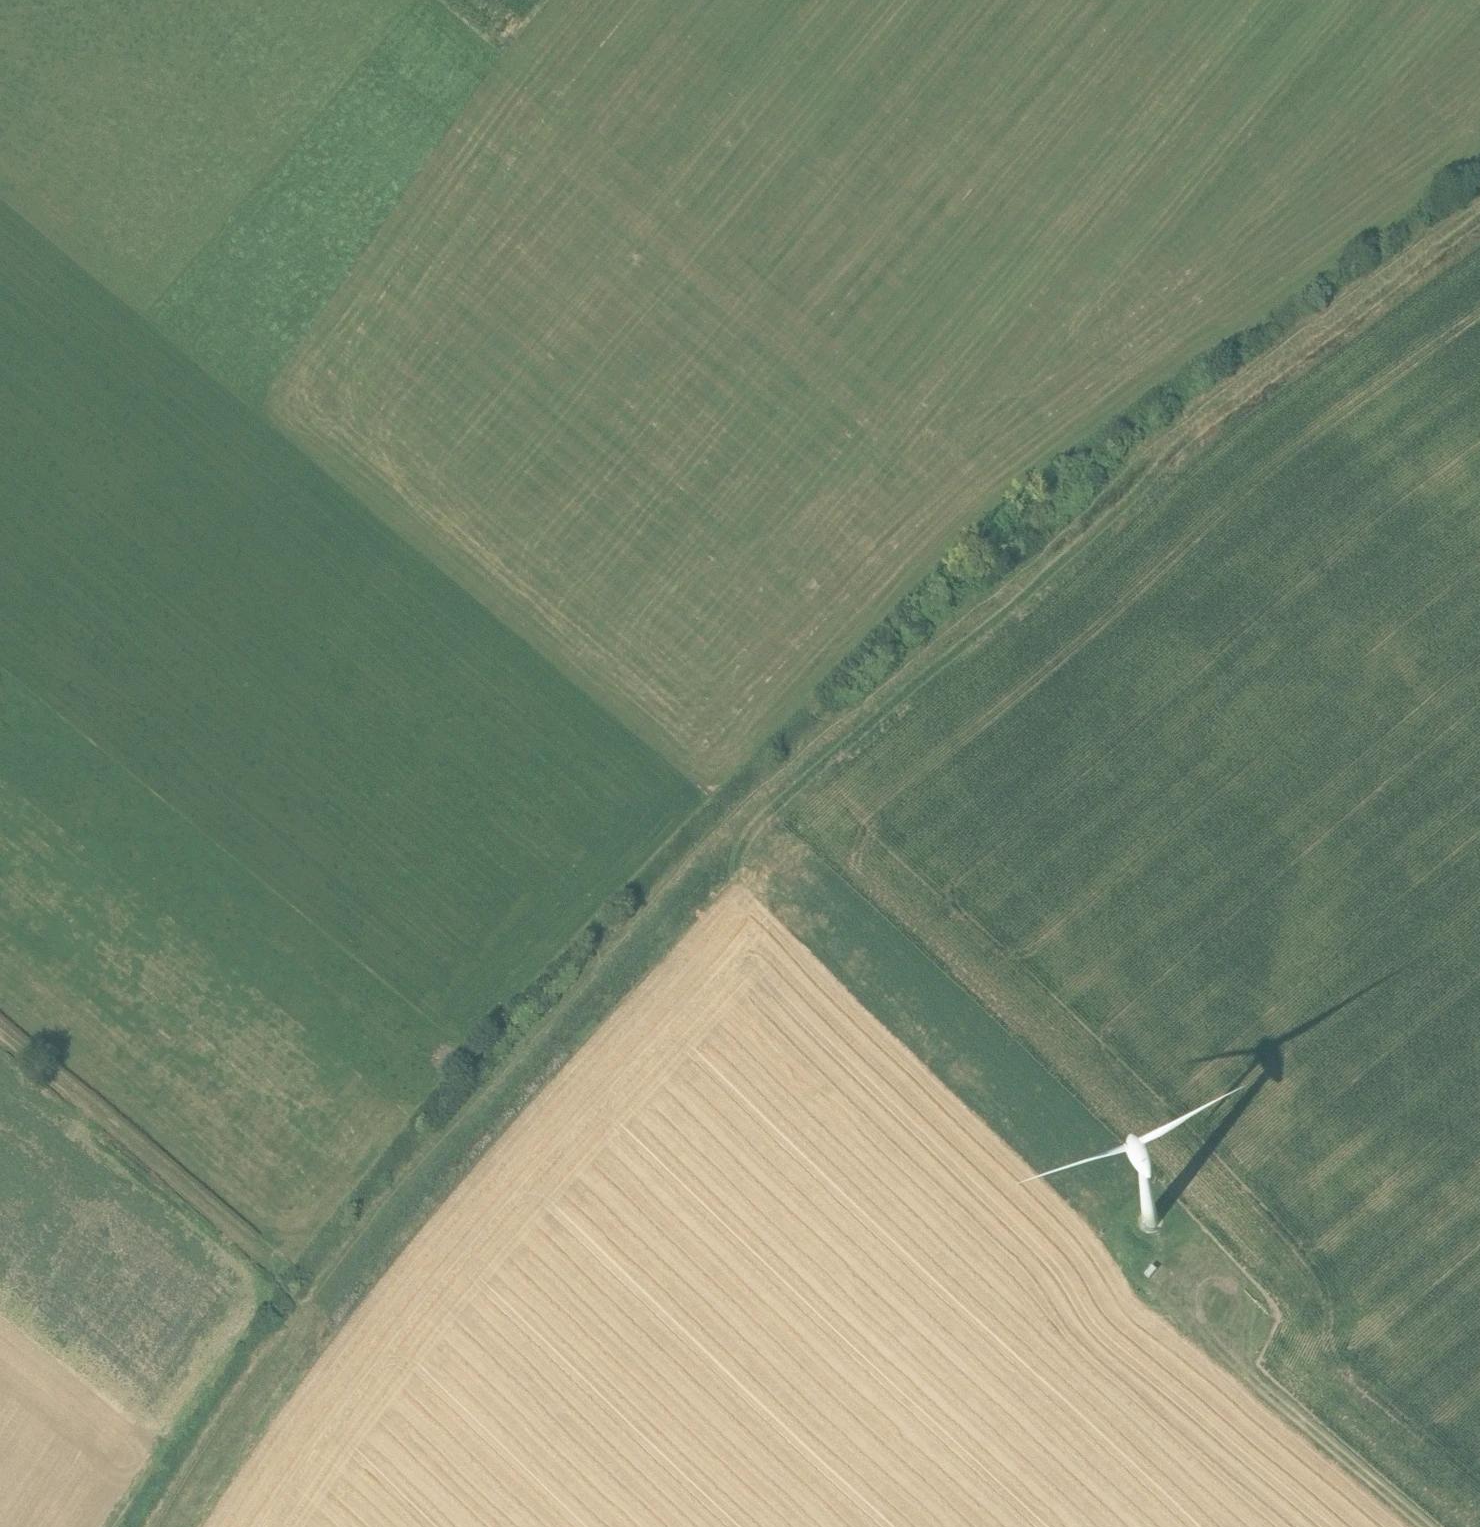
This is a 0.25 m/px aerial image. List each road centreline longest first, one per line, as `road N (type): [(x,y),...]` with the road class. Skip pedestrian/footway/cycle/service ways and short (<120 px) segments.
road 1 (track): [(295,1290),(238,1232),(0,1034)]
road 2 (track): [(1421,1526),(1250,1381),(1237,1361)]

